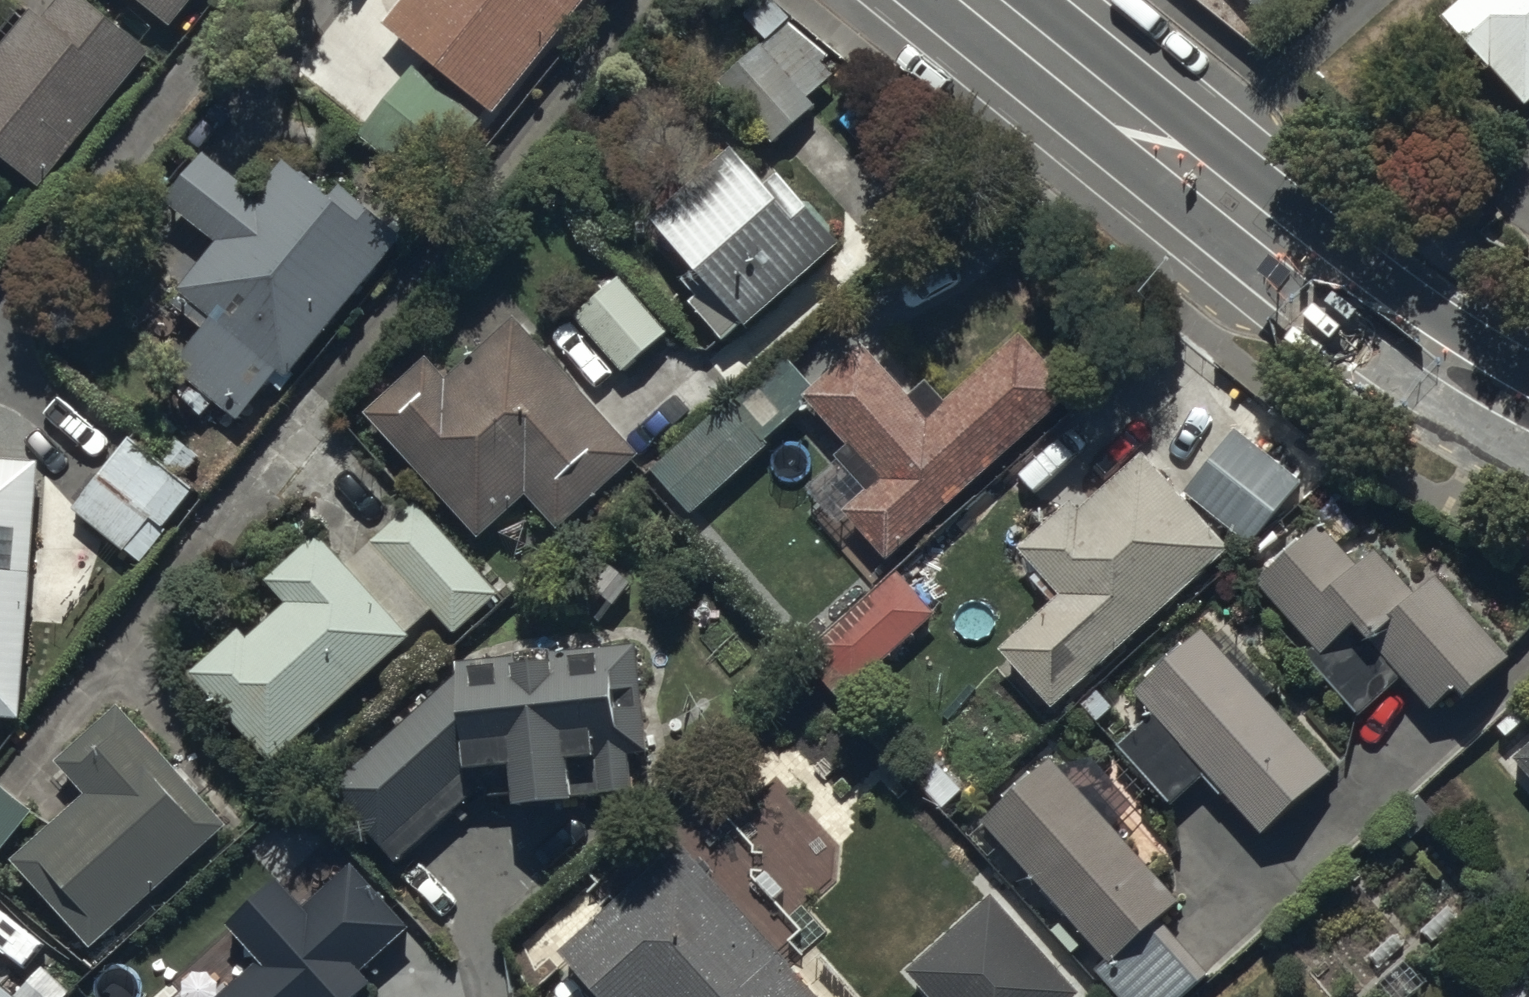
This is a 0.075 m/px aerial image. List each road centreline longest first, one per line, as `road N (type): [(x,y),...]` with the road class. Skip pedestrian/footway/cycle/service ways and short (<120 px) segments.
road 1 (secondary): [(978,0),(1340,294),(1528,417)]

